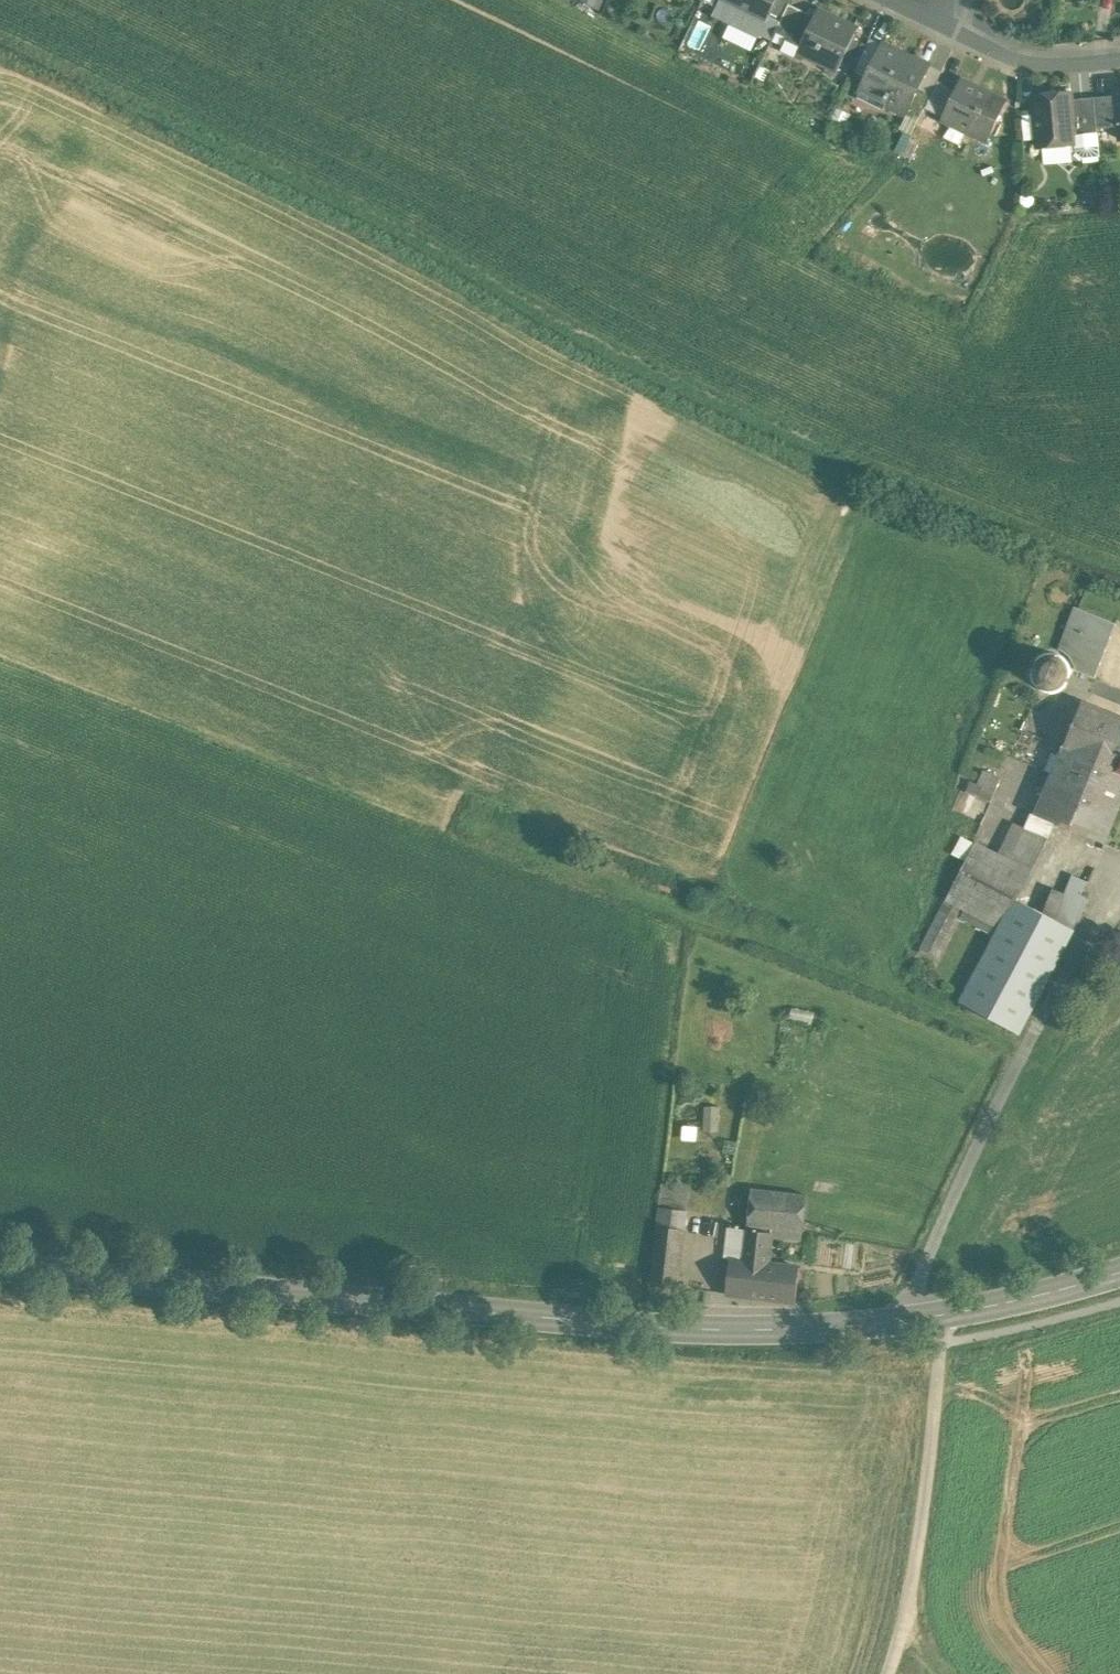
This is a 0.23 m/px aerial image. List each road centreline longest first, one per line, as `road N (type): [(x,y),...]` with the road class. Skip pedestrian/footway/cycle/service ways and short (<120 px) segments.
road 1 (secondary): [(0,1272),(768,1337),(937,1318),(1119,1279)]
road 2 (track): [(944,1342),(928,1484),(904,1625),(887,1673)]
road 3 (residential): [(1119,55),(1067,60),(1010,49),(941,21)]

